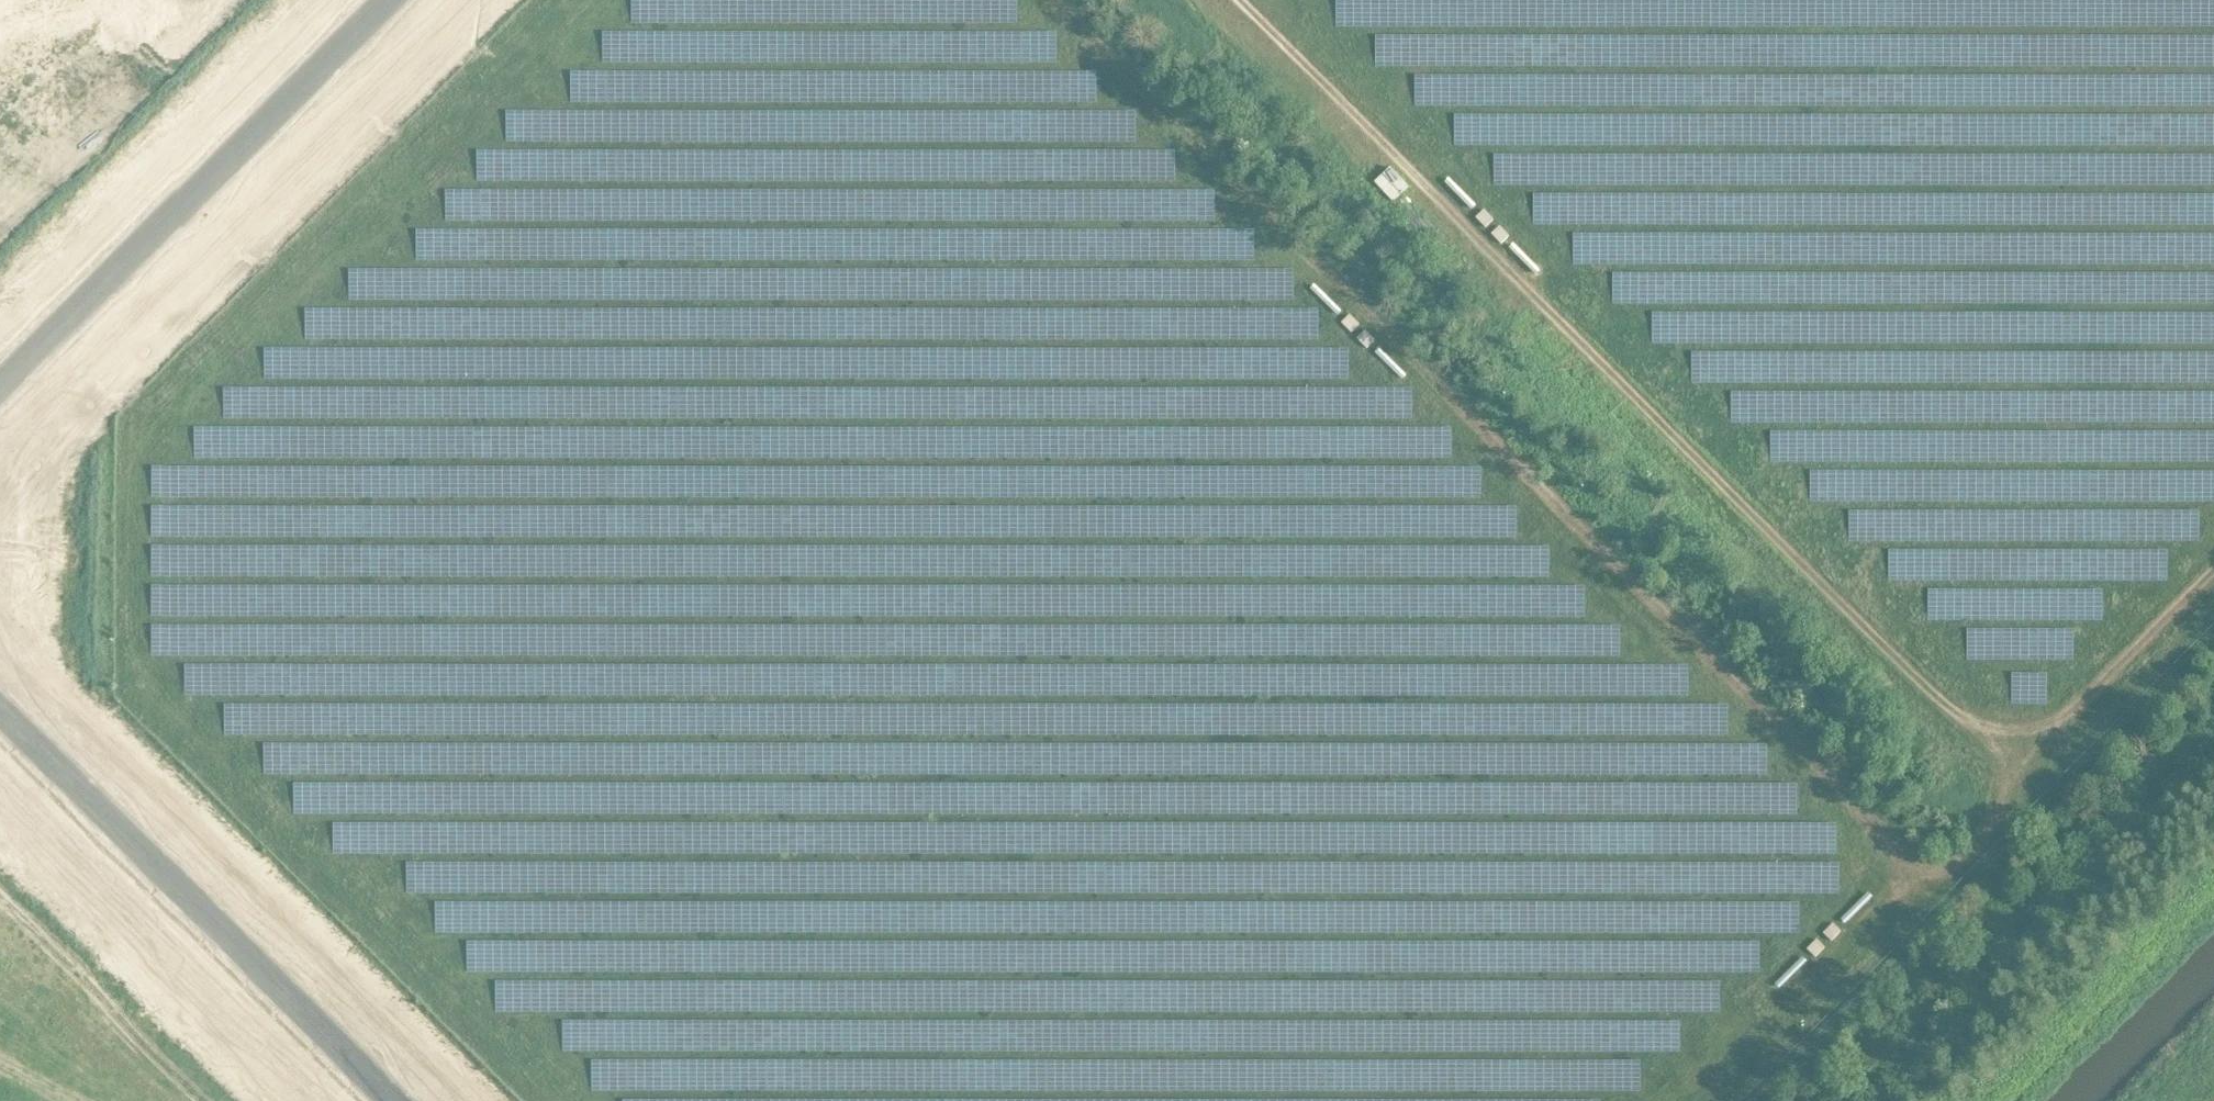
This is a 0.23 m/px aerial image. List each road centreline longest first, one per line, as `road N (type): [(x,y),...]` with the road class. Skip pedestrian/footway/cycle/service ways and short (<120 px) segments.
road 1 (unclassified): [(0,438),(436,0)]
road 2 (unclassified): [(388,1100),(0,715)]
road 3 (unclassified): [(335,0),(0,337)]
road 4 (unclassified): [(0,824),(289,1100)]

